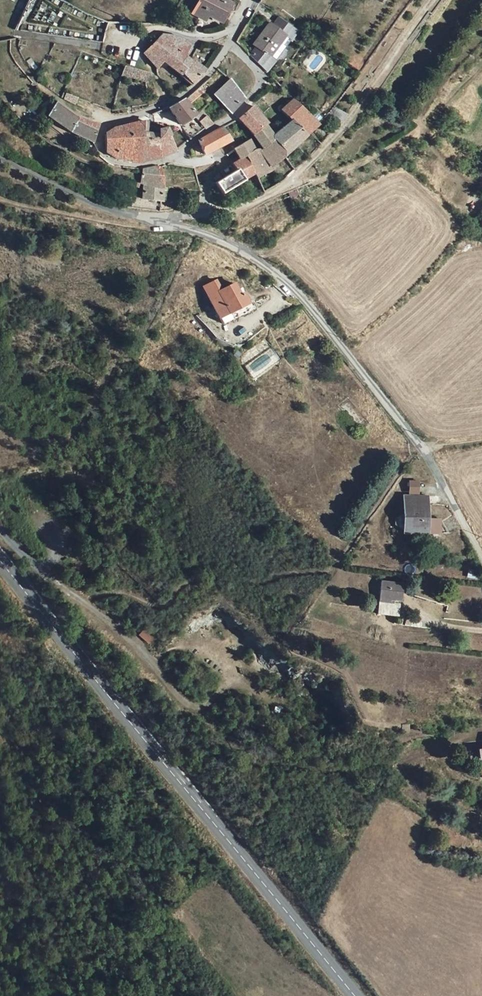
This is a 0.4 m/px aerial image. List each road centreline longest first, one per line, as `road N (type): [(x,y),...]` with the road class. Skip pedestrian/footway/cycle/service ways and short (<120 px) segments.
road 1 (secondary): [(353,995),(0,562)]
road 2 (unclassified): [(0,159),(91,203),(220,241),(263,264),(327,326),(424,451)]
road 3 (track): [(0,534),(123,637),(185,710),(213,704),(231,681)]
road 4 (unclassified): [(229,40),(260,71),(260,84),(167,161)]
road 5 (track): [(0,199),(140,227),(160,224)]
road 6 (residential): [(107,124),(35,80),(14,47)]
road 7 (unclassified): [(481,560),(424,451)]

